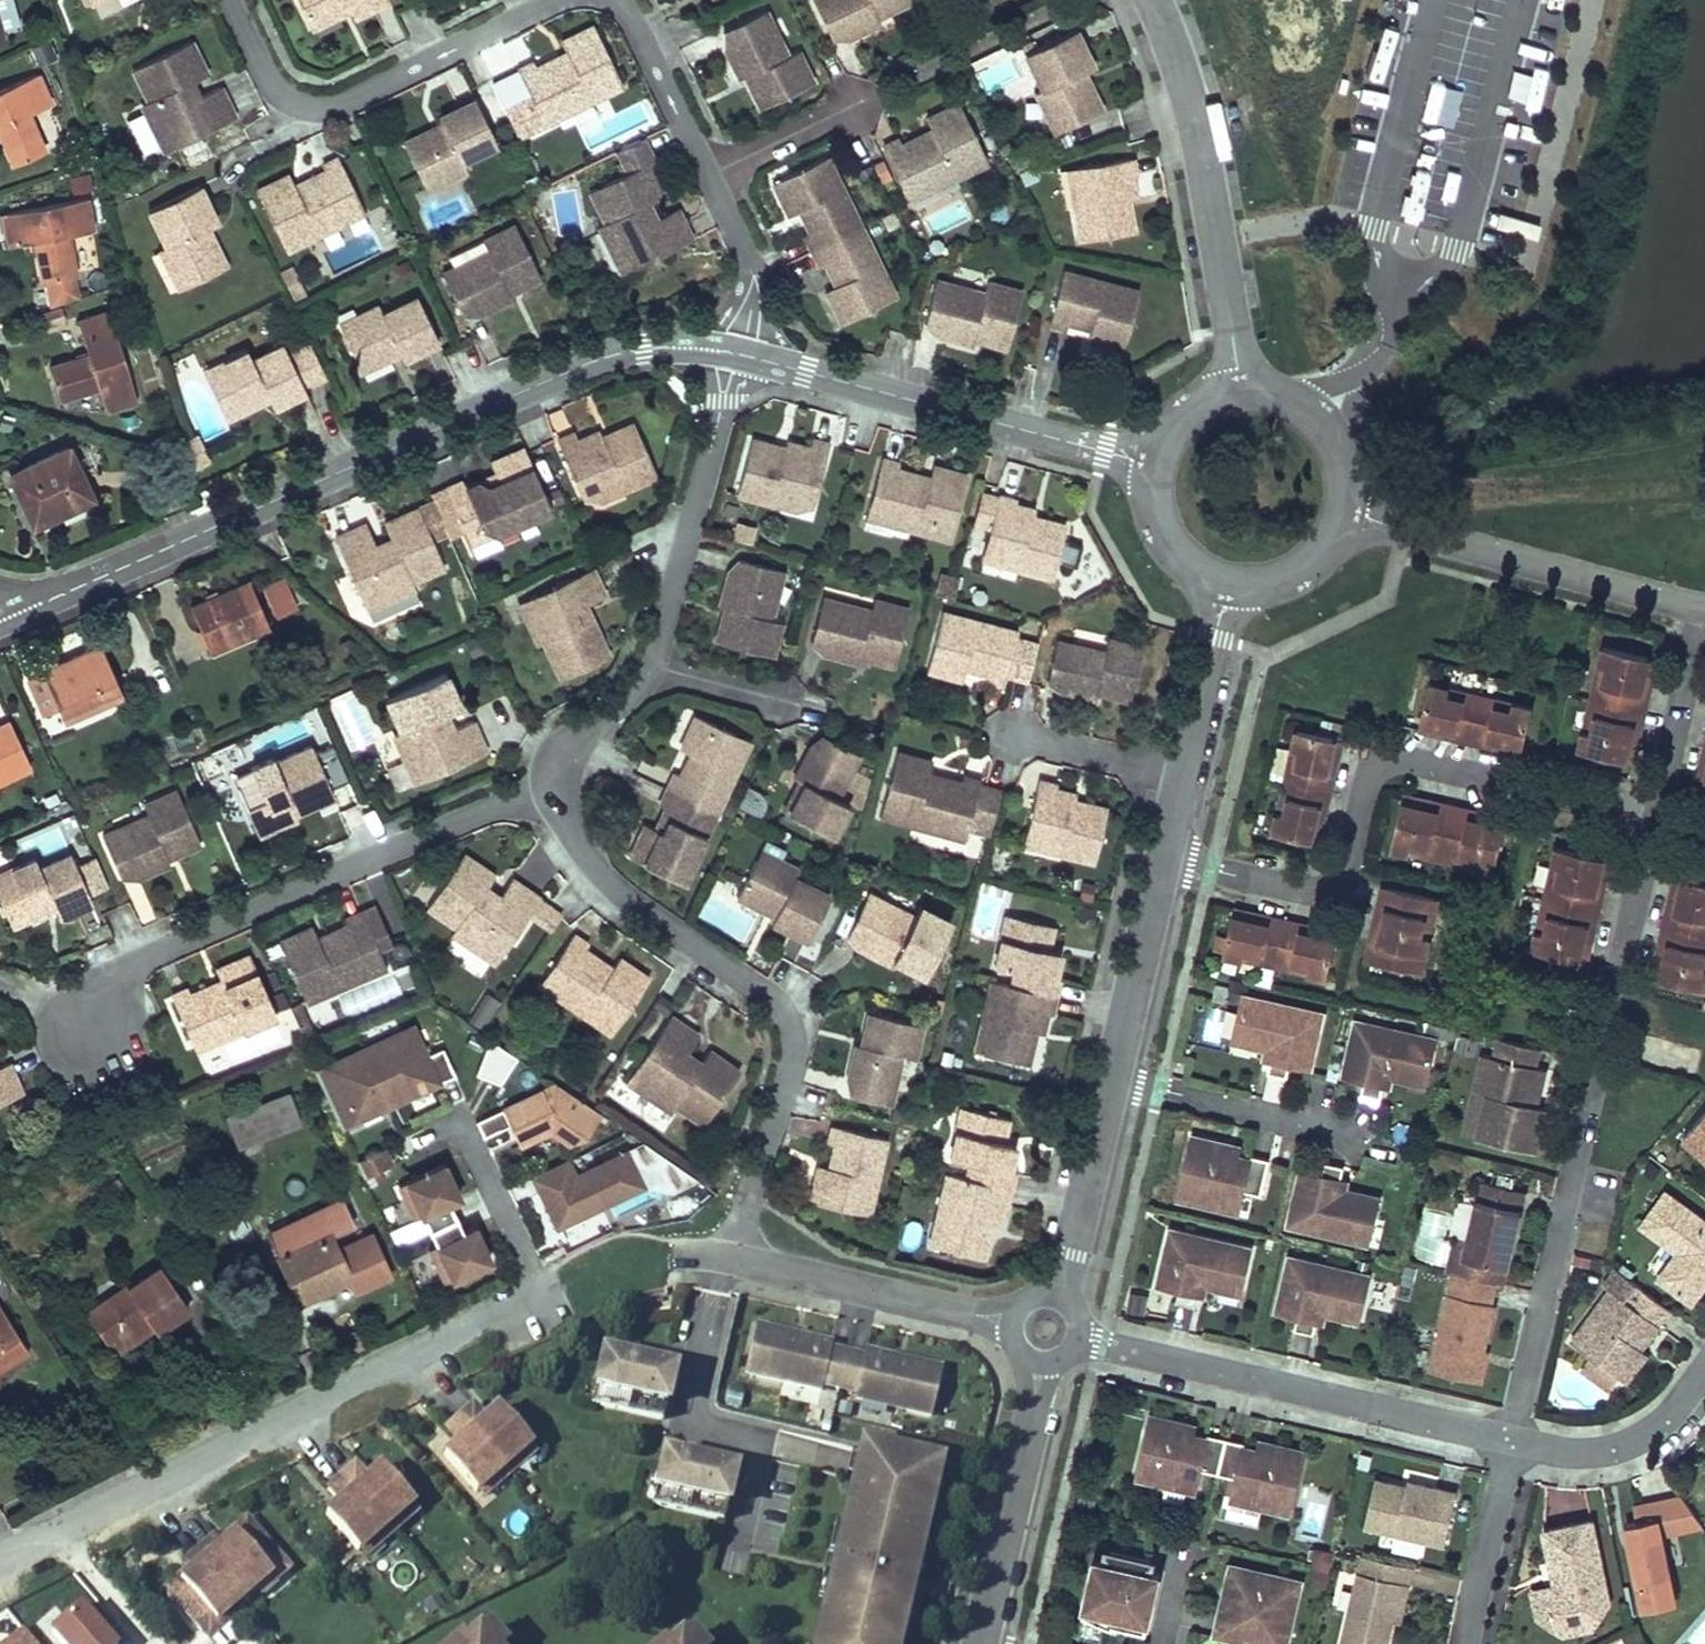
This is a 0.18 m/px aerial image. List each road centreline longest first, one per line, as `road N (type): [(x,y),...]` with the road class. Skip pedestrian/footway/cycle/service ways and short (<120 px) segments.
road 1 (residential): [(544,787),(614,907),(779,1021),(783,1061),(729,1258),(1048,1328)]
road 2 (residential): [(21,620),(575,379),(644,357),(727,361)]
road 3 (residential): [(0,1557),(537,1281)]
road 4 (residential): [(1163,861),(1313,888),(1345,868),(1364,773),(1379,758),(1409,755),(1652,808)]
road 5 (residential): [(93,1003),(102,969),(544,787)]
road 6 (residential): [(1519,1439),(1048,1328)]
road 7 (residential): [(1163,861),(1048,1328)]
road 8 (residential): [(727,361),(974,425),(1148,482)]
road 9 (residential): [(556,0),(342,106),(306,113),(285,109),(270,92),(226,0)]
road 10 (residential): [(706,176),(1071,0)]
road 11 (residential): [(1519,1439),(1603,1046)]
road 12 (residential): [(1236,384),(1196,124),(1152,0)]
road 13 (residential): [(1351,498),(1427,531),(1693,597)]
road 14 (residential): [(1048,1328),(977,1643)]
road 15 (residential): [(727,361),(654,658)]
road 16 (residential): [(1652,808),(1603,1046)]
road 17 (residential): [(1693,597),(1652,808)]
road 18 (residential): [(1704,1373),(1636,1438),(1589,1445),(1519,1439)]
road 19 (residential): [(1475,1643),(1475,1608),(1519,1439)]
road 20 (residential): [(727,361),(756,295),(706,176)]
road 21 (residential): [(706,176),(629,10),(616,0)]
road 22 (residential): [(1221,581),(1182,770)]
road 23 (residential): [(1351,498),(1337,432),(1311,404),(1279,387),(1236,384)]
road 24 (residential): [(1182,770),(1012,734)]
road 25 (residential): [(1221,581),(1263,584),(1304,570),(1337,537),(1351,498)]
road 26 (residential): [(654,658),(617,712),(574,742),(544,787)]
road 27 (residential): [(1236,384),(1208,392),(1173,419),(1148,482)]
road 28 (residential): [(654,658),(785,695)]
road 29 (residential): [(1148,482),(1172,549),(1221,581)]

